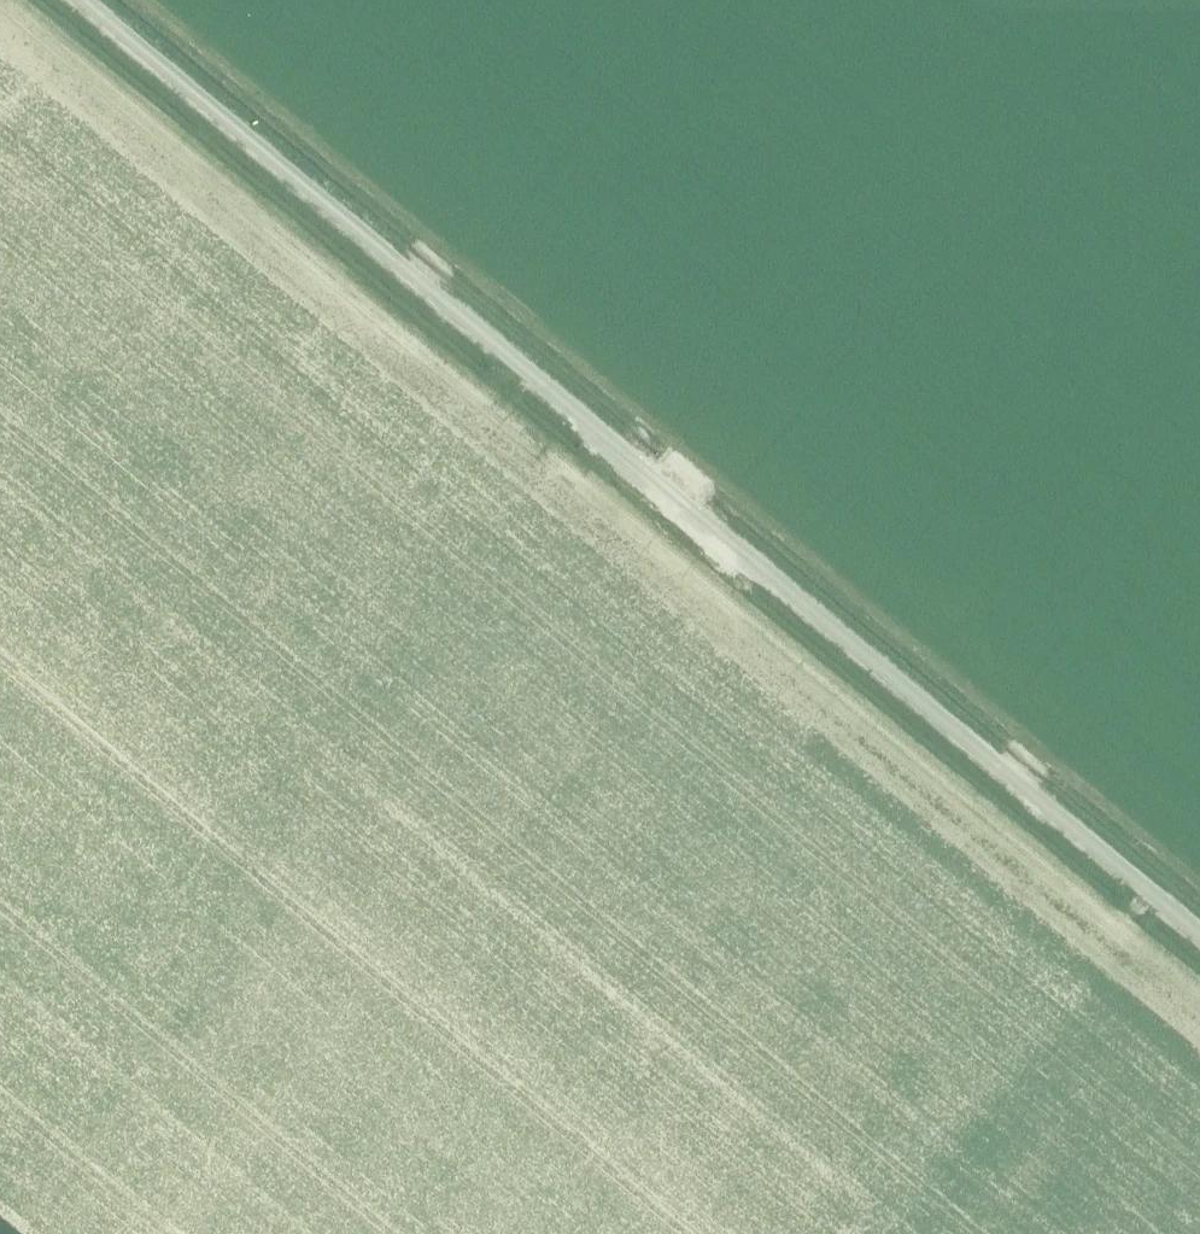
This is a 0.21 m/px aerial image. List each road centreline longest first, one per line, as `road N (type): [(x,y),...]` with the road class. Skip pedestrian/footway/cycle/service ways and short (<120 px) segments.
road 1 (unclassified): [(1199,932),(92,0)]

